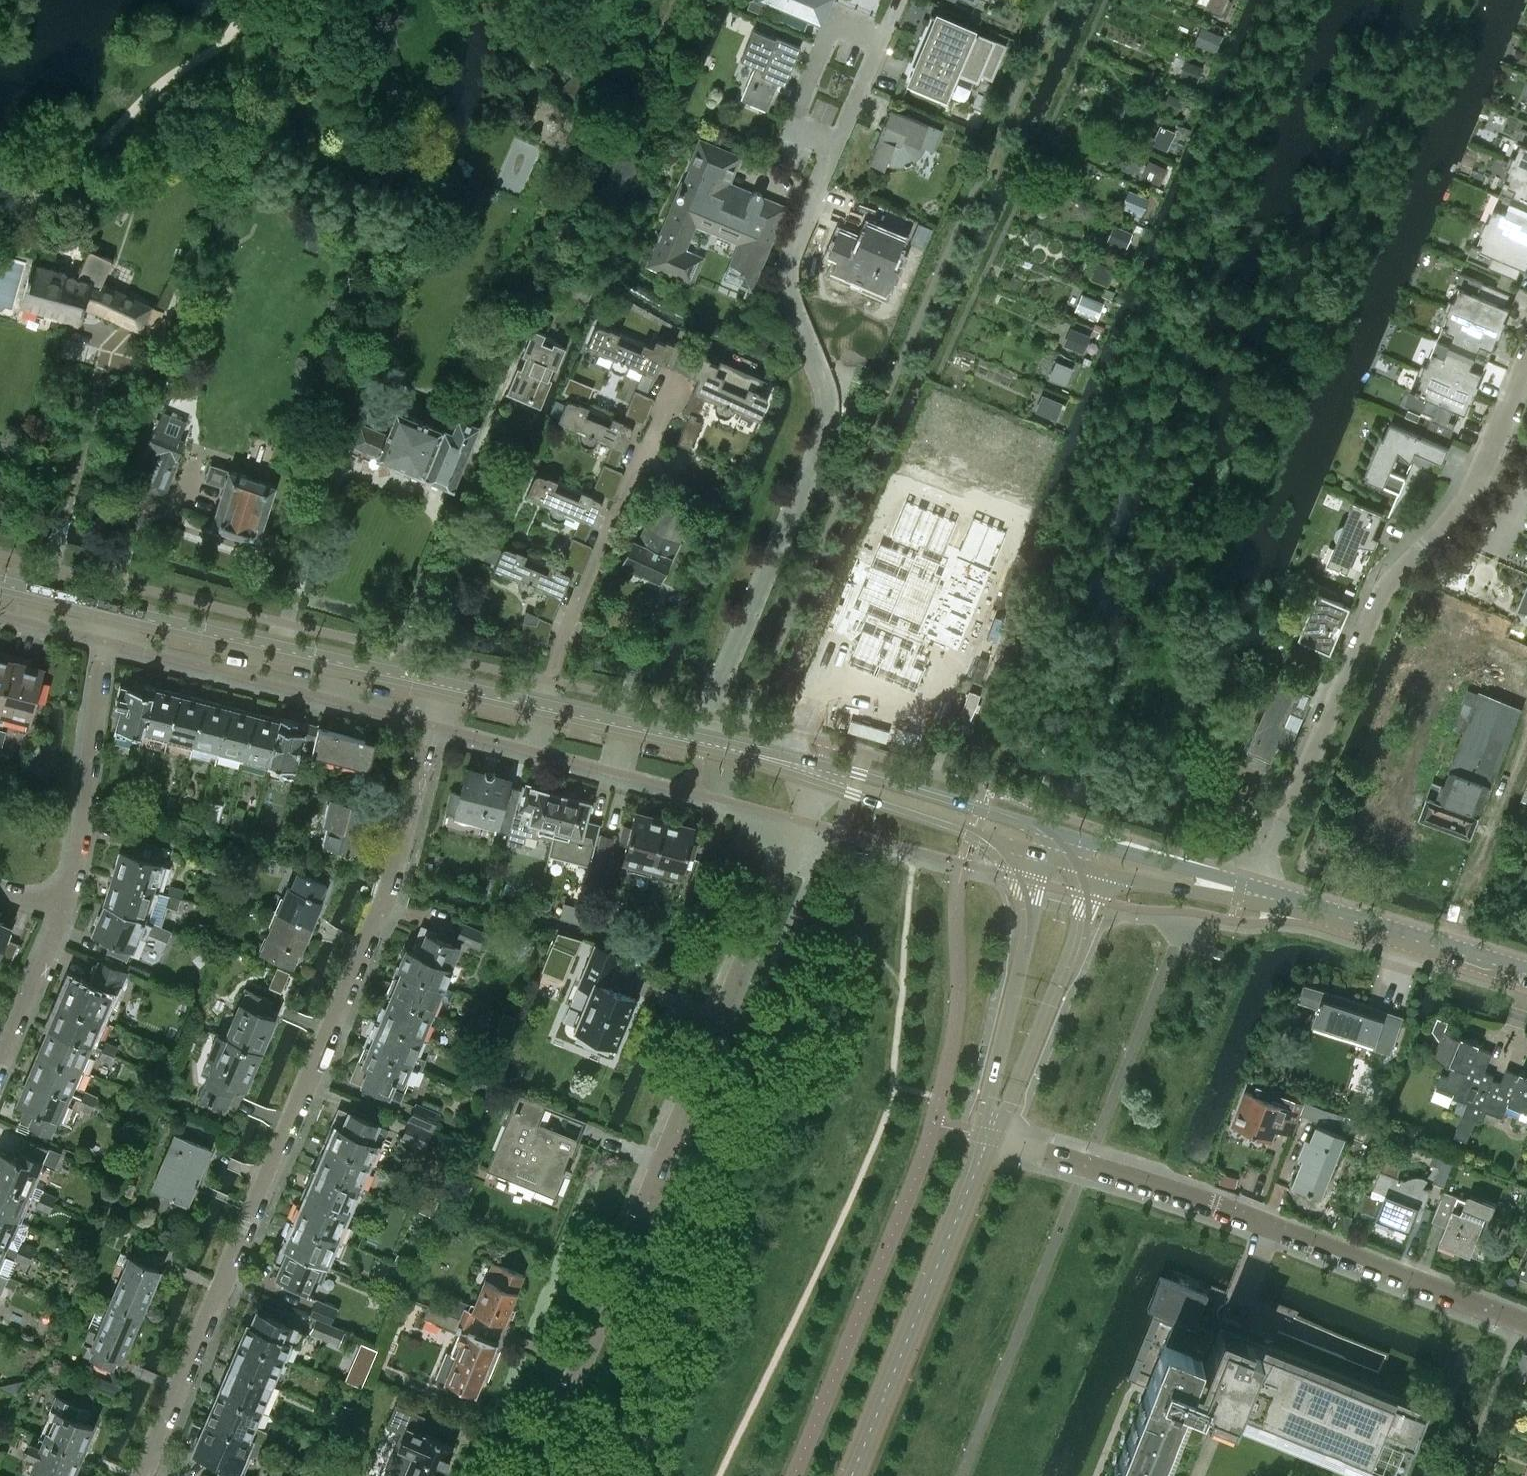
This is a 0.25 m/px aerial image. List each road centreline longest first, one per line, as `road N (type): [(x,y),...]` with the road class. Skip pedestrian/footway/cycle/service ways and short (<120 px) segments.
road 1 (residential): [(144,1475),(386,897),(442,683)]
road 2 (residential): [(535,1475),(806,820),(819,771)]
road 3 (residential): [(704,740),(819,451),(824,382),(785,281),(837,146)]
road 4 (residential): [(1252,891),(1381,591),(1479,478),(1526,367)]
road 5 (residential): [(1526,1324),(1184,1193),(996,1137)]
road 6 (unclassified): [(987,1135),(851,1475)]
road 7 (residential): [(545,705),(678,377)]
road 8 (tertiary): [(442,683),(111,609)]
road 9 (residential): [(60,911),(78,843),(111,609)]
road 10 (unclassified): [(987,1135),(1005,1107),(1096,868)]
road 11 (unclassified): [(1041,852),(987,1135)]
road 12 (tertiary): [(1526,972),(1252,891)]
road 13 (residential): [(837,146),(880,40),(832,21),(790,126)]
road 14 (tertiary): [(1078,837),(819,771)]
road 15 (tertiary): [(819,771),(854,790),(1041,852)]
road 16 (tertiary): [(1252,891),(1078,837)]
road 17 (residential): [(0,1065),(60,911)]
road 18 (tertiary): [(704,740),(545,705)]
road 19 (tertiary): [(1096,868),(1186,889),(1252,891)]

